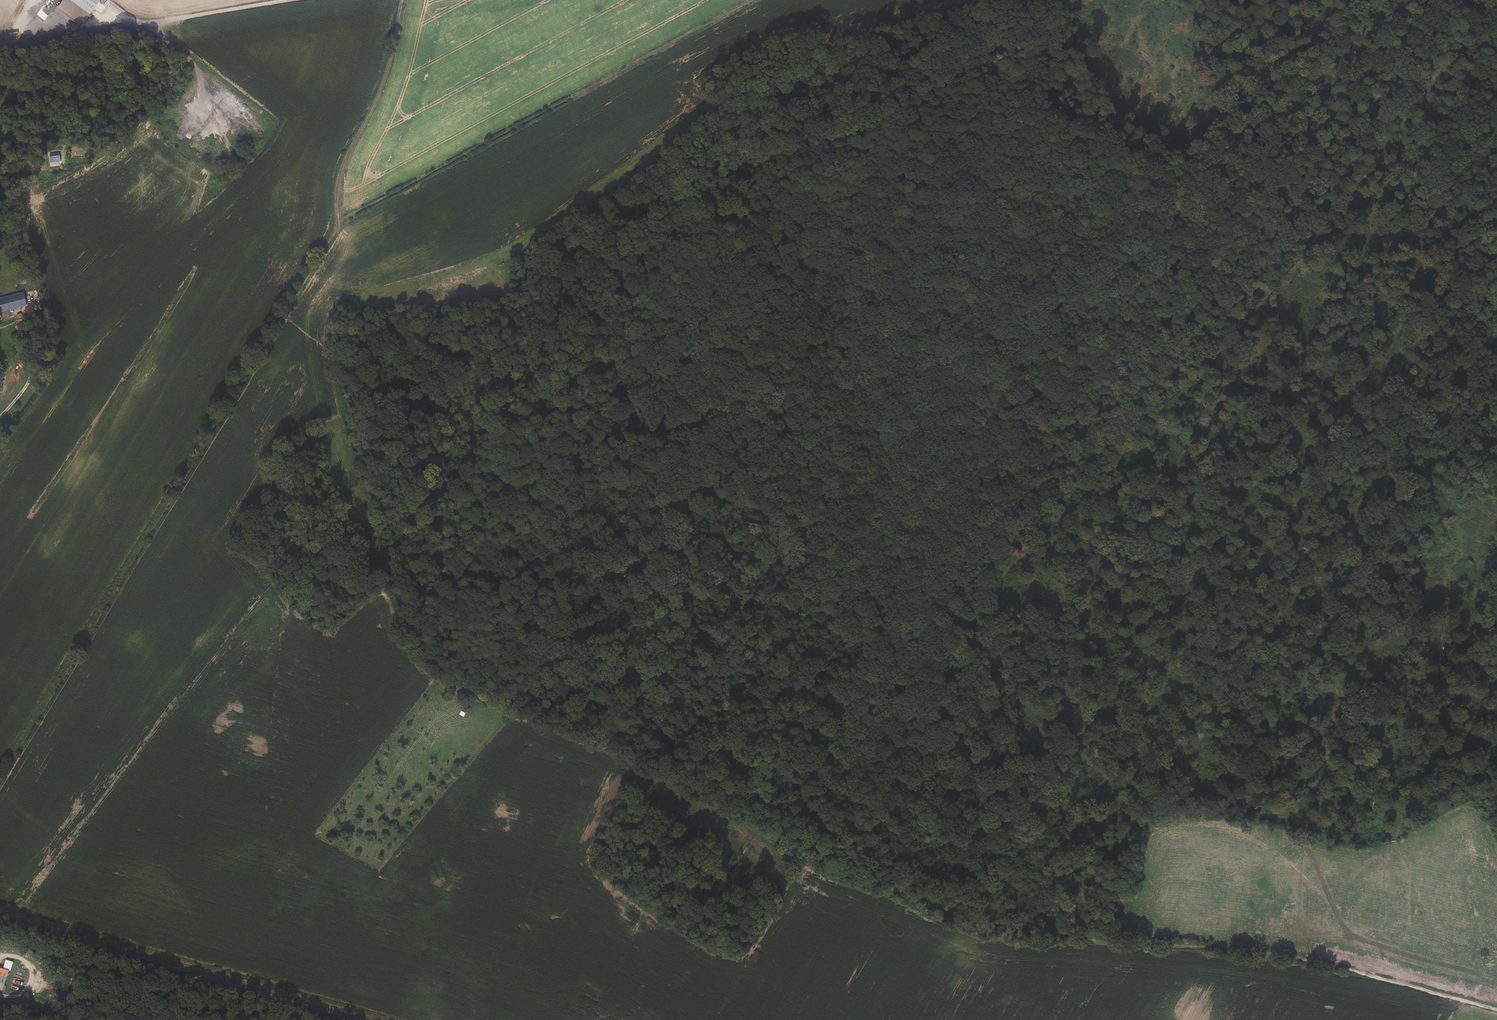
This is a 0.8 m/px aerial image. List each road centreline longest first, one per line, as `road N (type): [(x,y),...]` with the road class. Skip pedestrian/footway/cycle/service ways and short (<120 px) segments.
road 1 (track): [(1496,1012),(1341,966),(958,922),(500,694),(428,650)]
road 2 (tertiary): [(0,916),(358,1019)]
road 3 (track): [(0,42),(265,0)]

